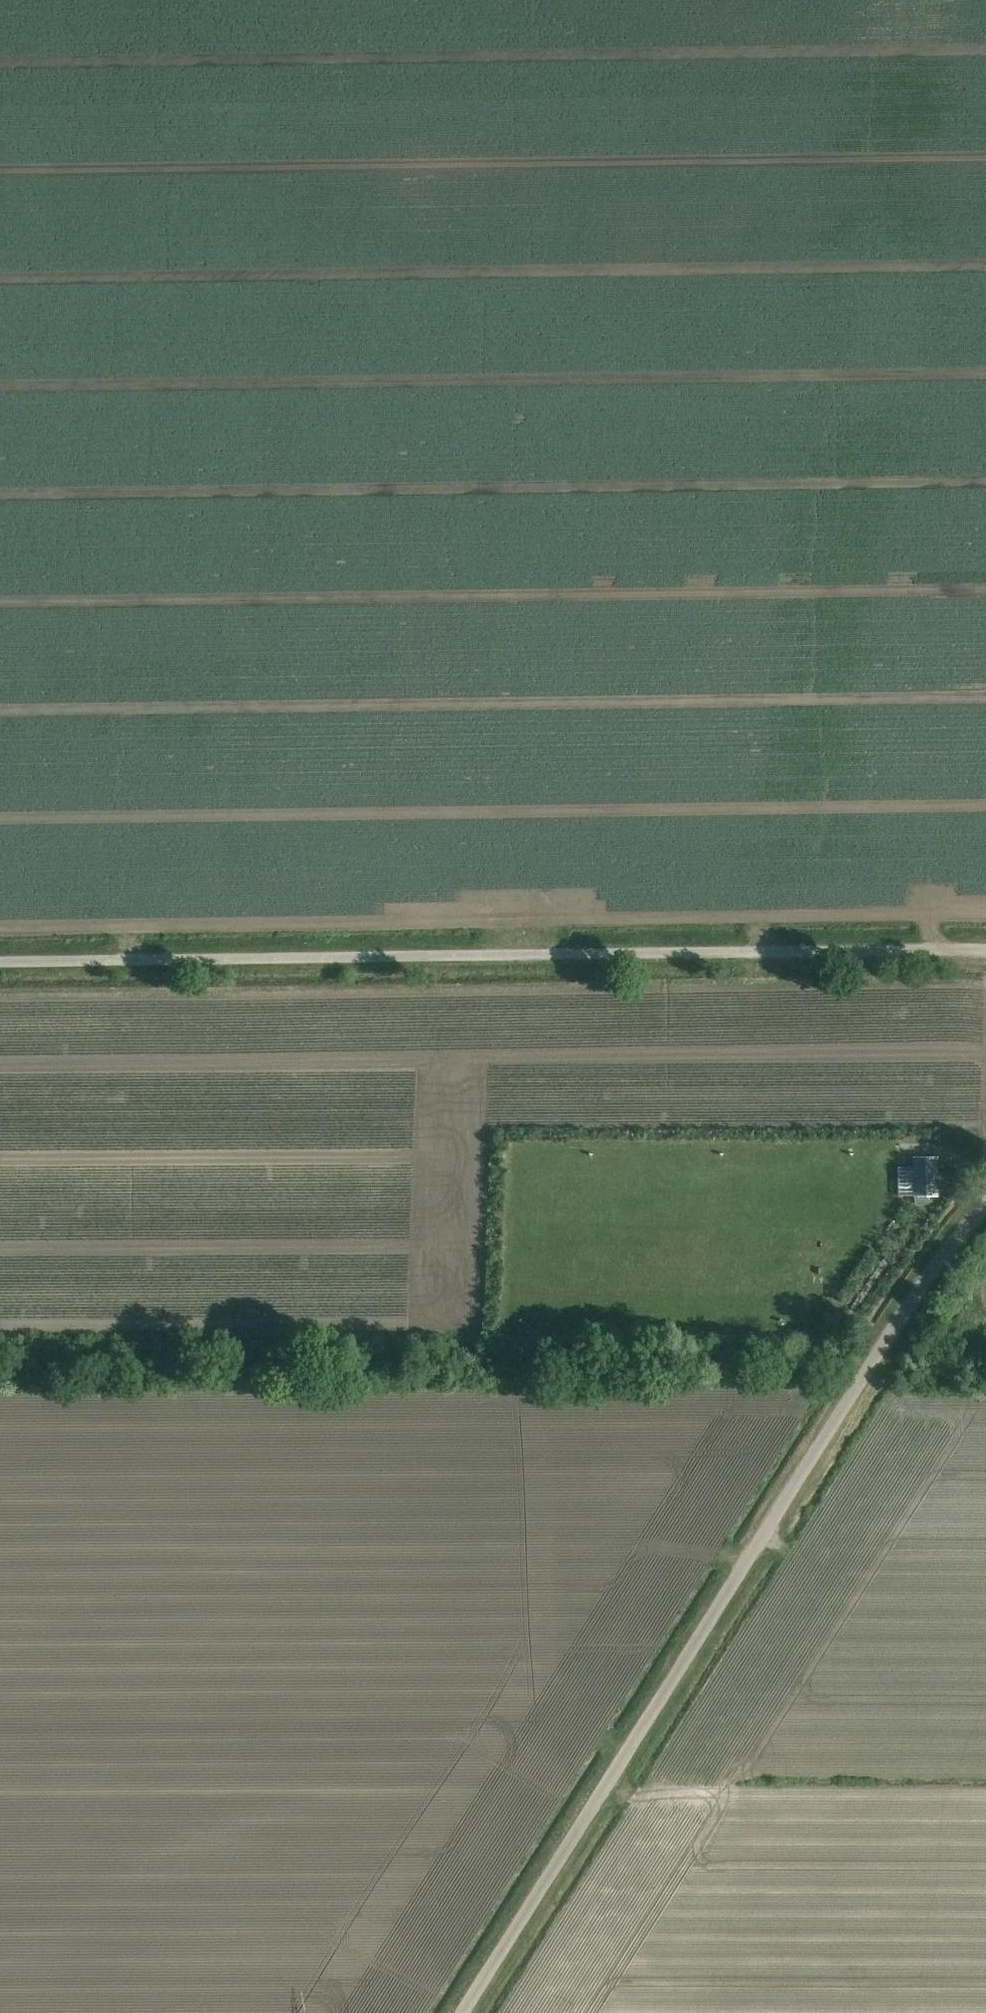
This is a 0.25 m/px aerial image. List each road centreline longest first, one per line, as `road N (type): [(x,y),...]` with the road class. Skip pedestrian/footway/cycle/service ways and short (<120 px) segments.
road 1 (unclassified): [(985,952),(0,963)]
road 2 (unclassified): [(460,2012),(894,1324),(985,1204)]

